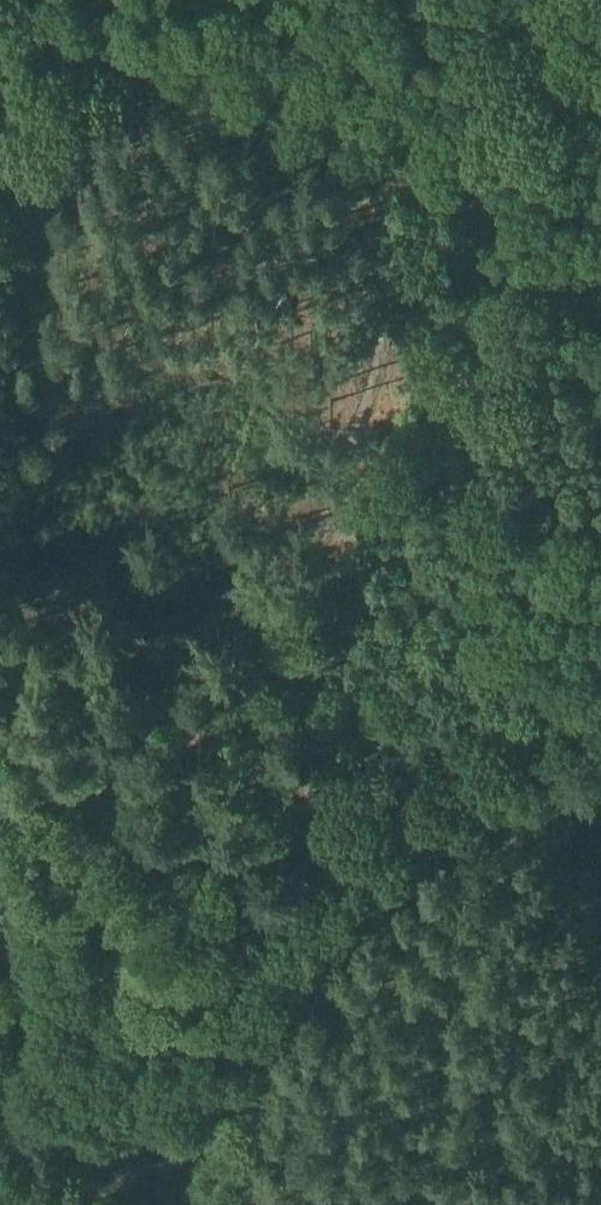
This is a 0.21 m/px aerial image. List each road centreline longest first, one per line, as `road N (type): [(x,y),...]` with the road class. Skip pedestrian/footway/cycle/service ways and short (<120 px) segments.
road 1 (track): [(0,792),(60,798),(244,886),(285,892),(307,578),(374,384),(393,226),(370,175),(289,51),(278,0)]
road 2 (track): [(600,694),(564,708),(352,840),(285,892),(286,939),(234,1204)]
road 3 (track): [(393,226),(541,270),(600,297)]

